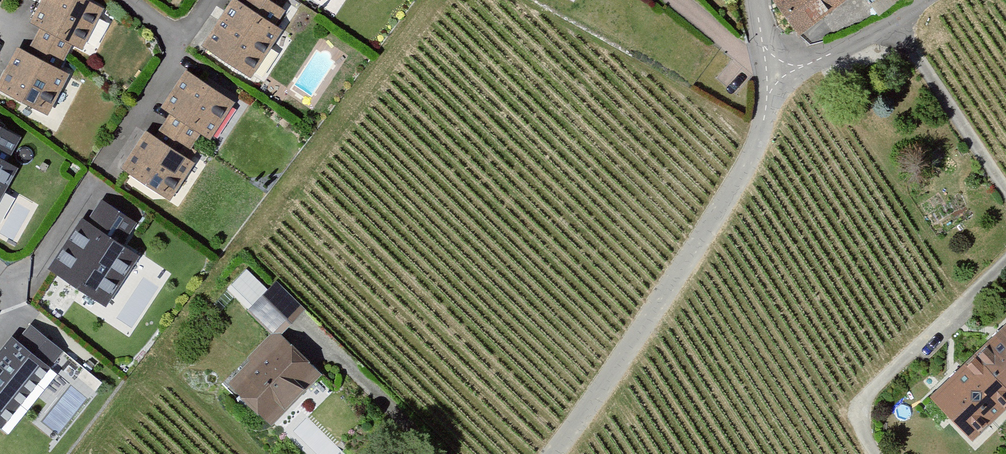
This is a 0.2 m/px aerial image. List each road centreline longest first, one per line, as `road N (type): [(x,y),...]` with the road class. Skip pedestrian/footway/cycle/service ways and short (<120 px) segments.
road 1 (residential): [(553,453),(708,229),(756,145),(775,79)]
road 2 (residential): [(869,453),(863,402),(1005,261)]
road 3 (residential): [(1005,192),(889,23)]
road 4 (residential): [(775,79),(889,23)]

